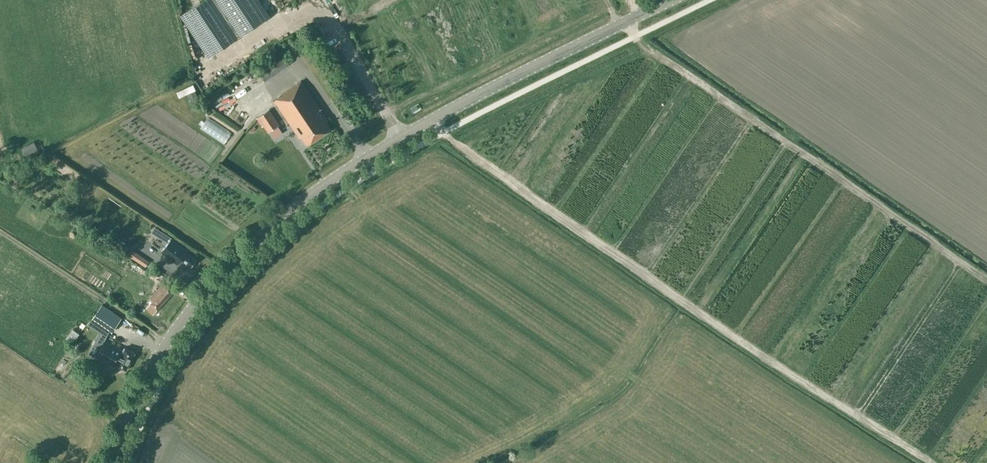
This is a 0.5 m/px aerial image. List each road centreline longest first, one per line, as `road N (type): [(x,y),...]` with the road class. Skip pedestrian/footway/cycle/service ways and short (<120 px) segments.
road 1 (tertiary): [(114,462),(144,386),(193,306),(296,206),(436,119),(671,0)]
road 2 (track): [(930,462),(464,154),(446,133)]
road 3 (track): [(633,38),(986,282)]

